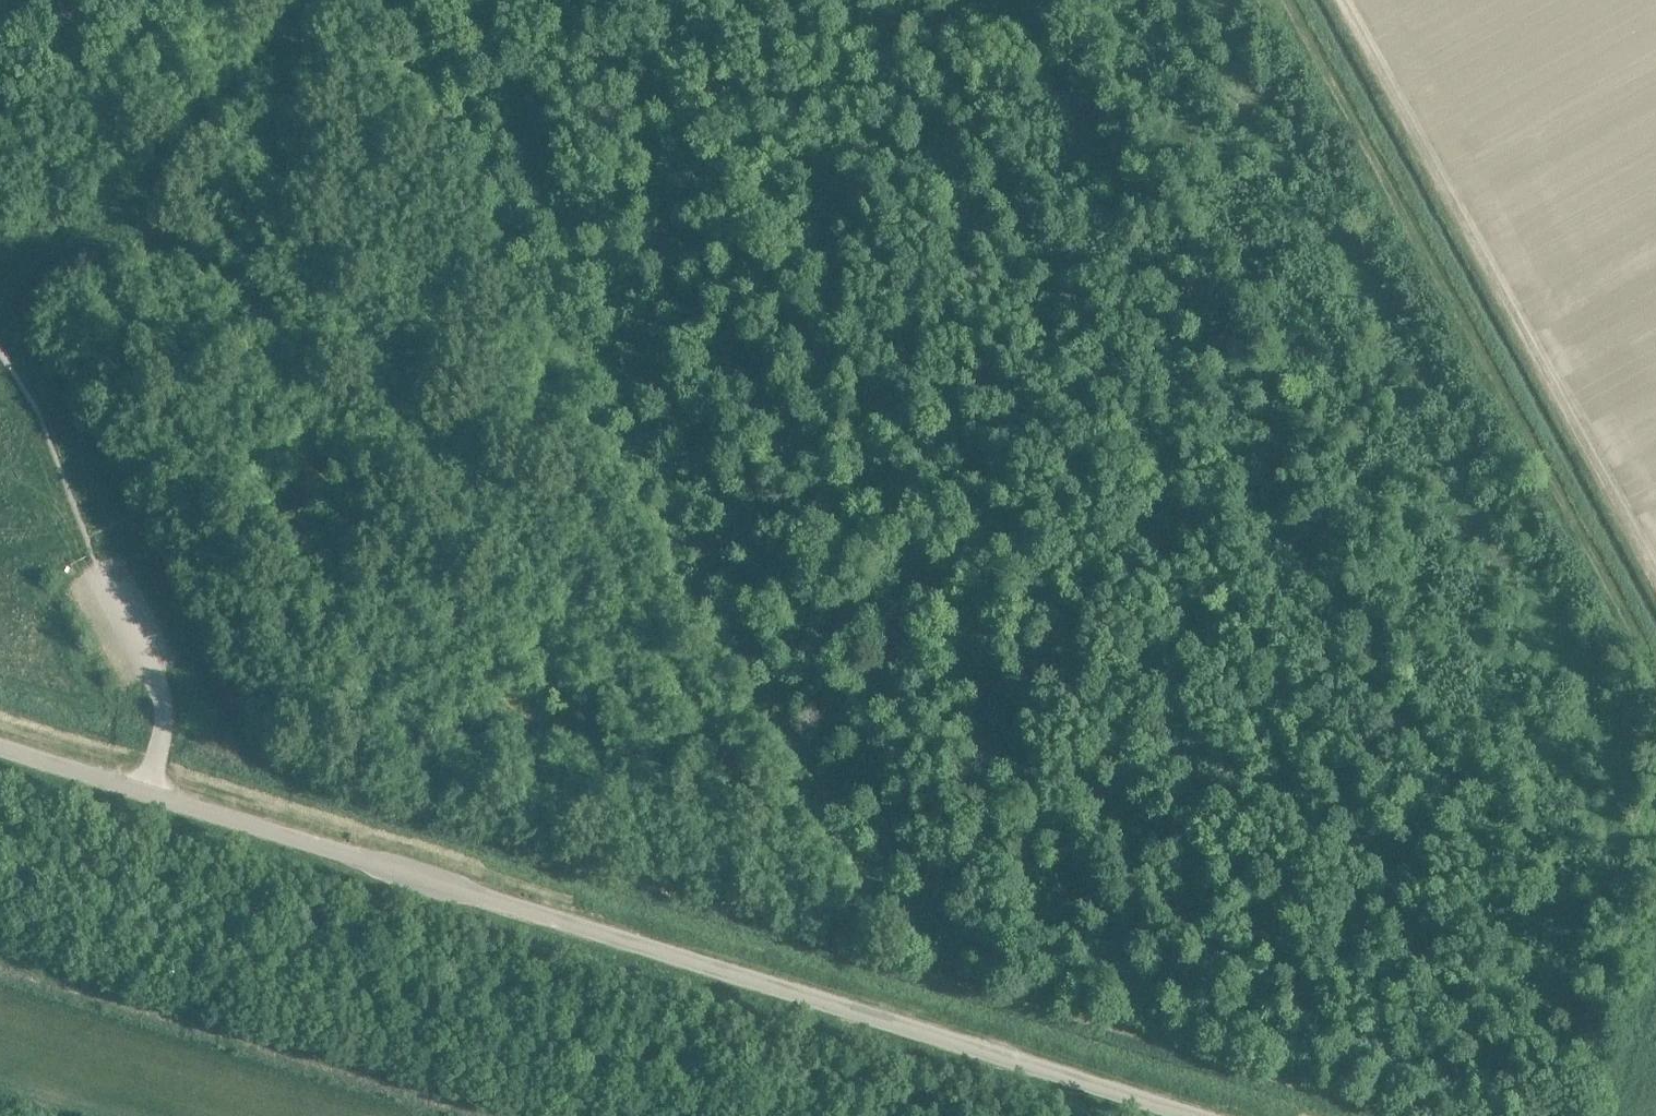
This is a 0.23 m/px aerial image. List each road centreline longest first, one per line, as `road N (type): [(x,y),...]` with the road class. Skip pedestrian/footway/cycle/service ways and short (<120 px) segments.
road 1 (unclassified): [(1199,1115),(0,744)]
road 2 (track): [(1655,672),(1288,0)]

